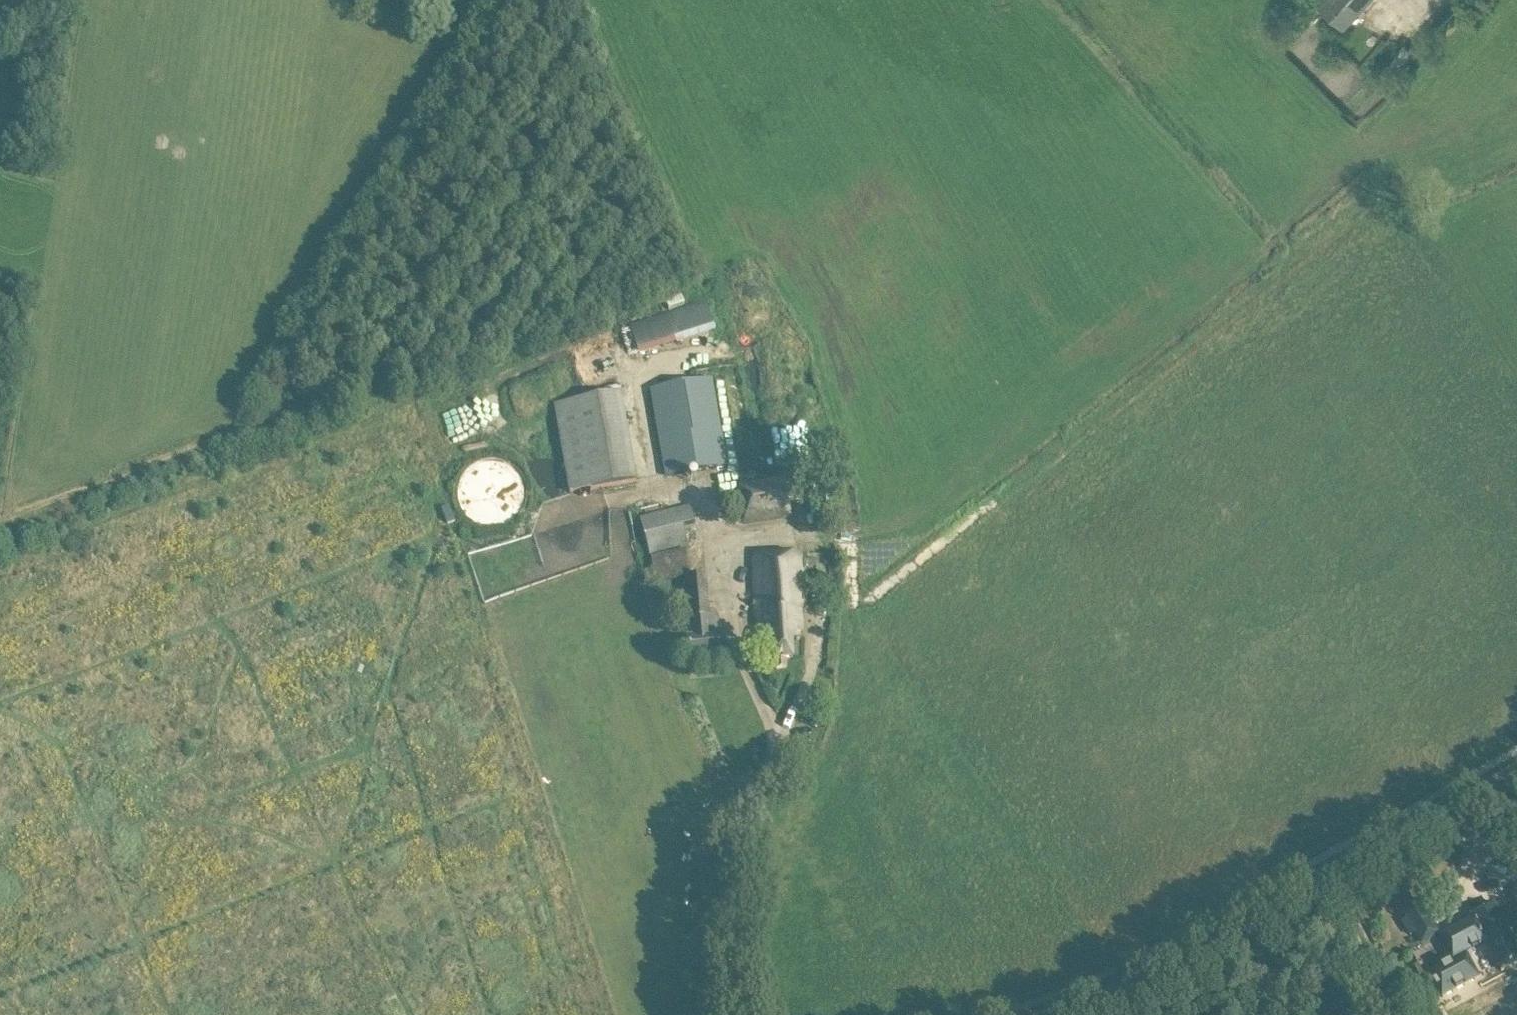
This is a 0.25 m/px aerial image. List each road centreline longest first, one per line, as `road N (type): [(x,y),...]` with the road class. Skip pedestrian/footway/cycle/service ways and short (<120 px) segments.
road 1 (unclassified): [(1054,1014),(1136,982),(1516,772)]
road 2 (track): [(823,598),(814,658),(736,845),(731,930),(741,1014)]

